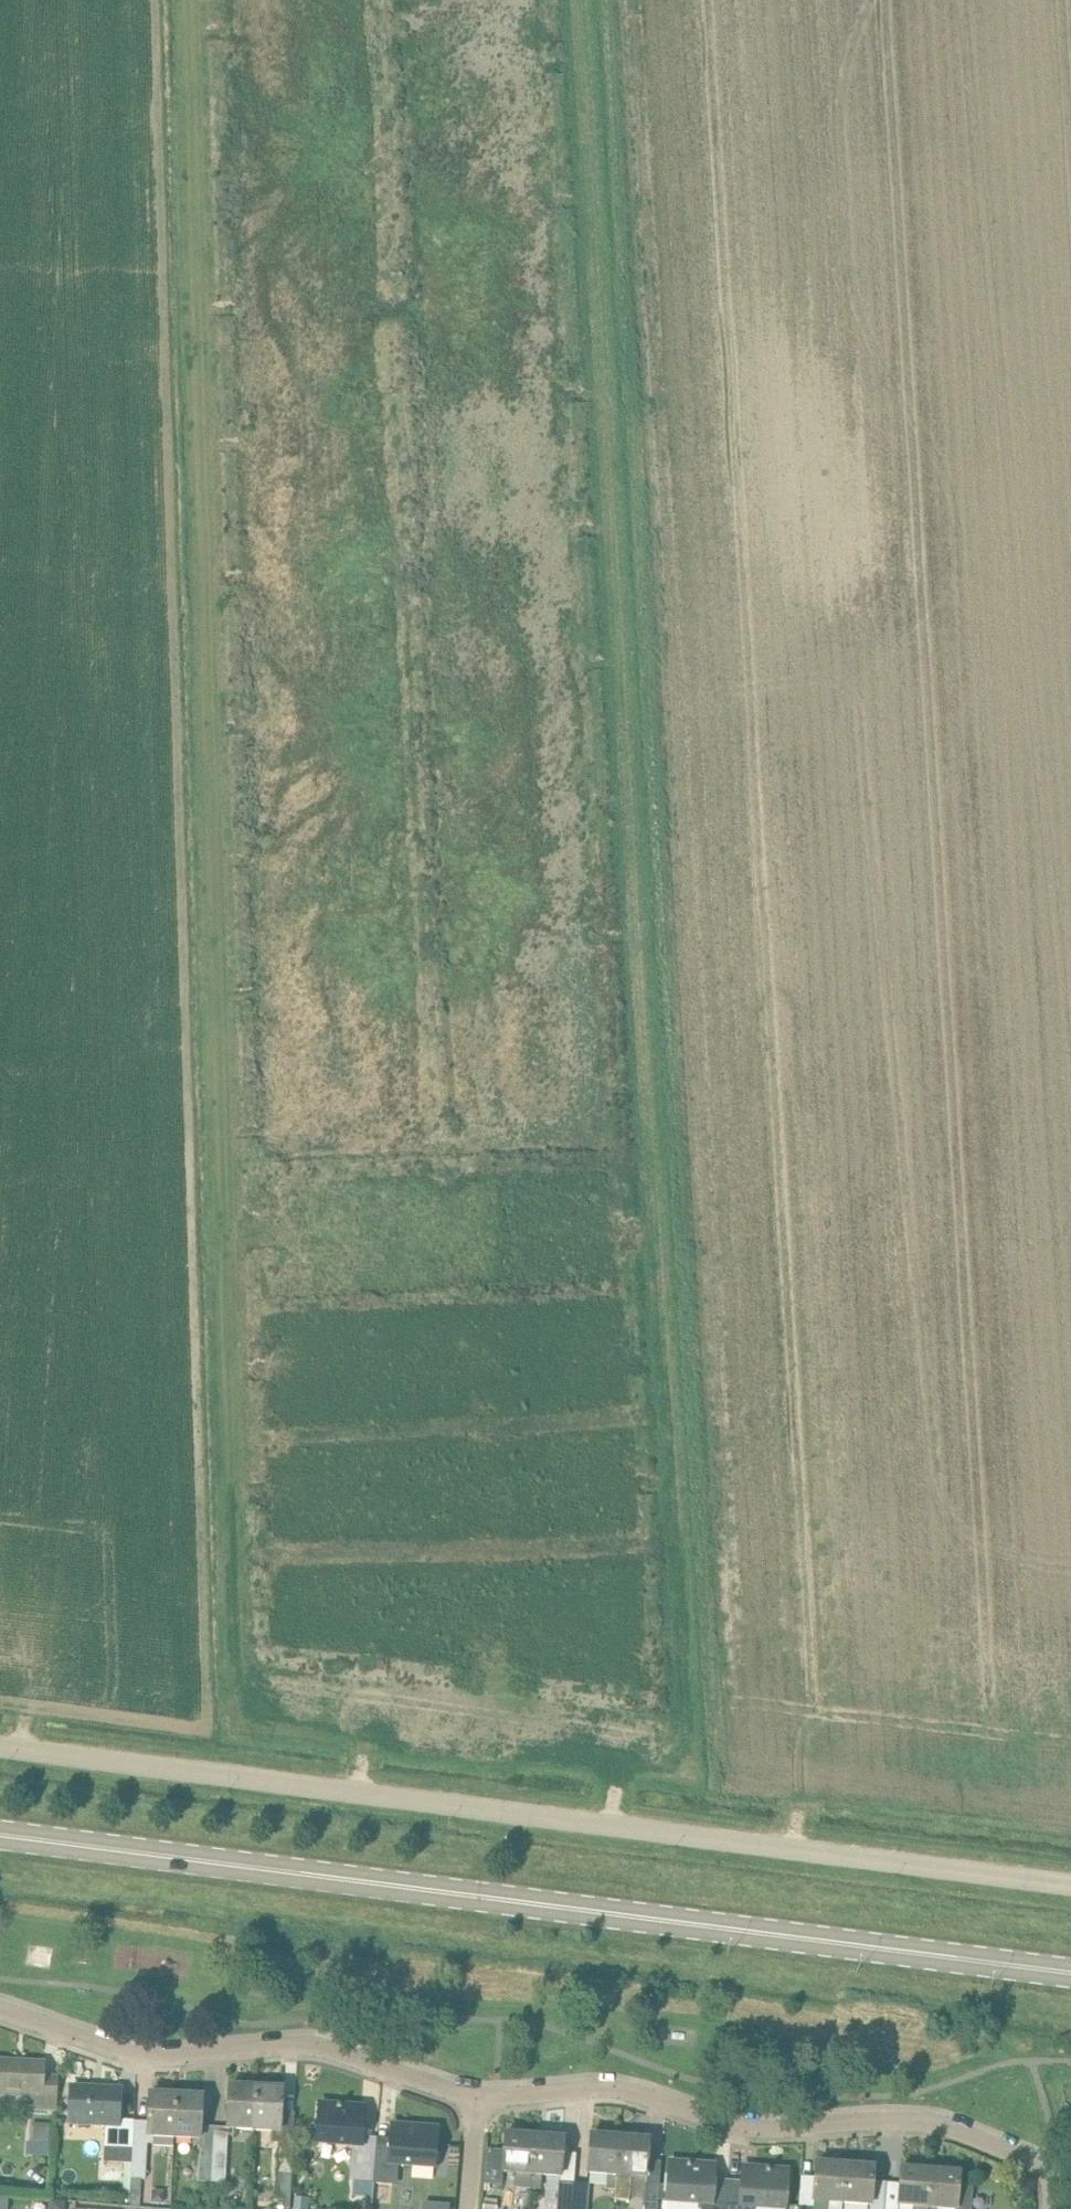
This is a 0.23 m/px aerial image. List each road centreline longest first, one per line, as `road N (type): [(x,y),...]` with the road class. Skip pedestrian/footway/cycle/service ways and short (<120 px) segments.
road 1 (primary): [(1070,1977),(0,1839)]
road 2 (unclassified): [(1070,1888),(0,1750)]
road 3 (residential): [(1051,2208),(1052,2190),(1028,2155),(939,2126),(885,2117),(753,2129),(622,2087),(475,2101)]
road 4 (residential): [(475,2101),(328,2048),(142,2053),(0,2013)]

